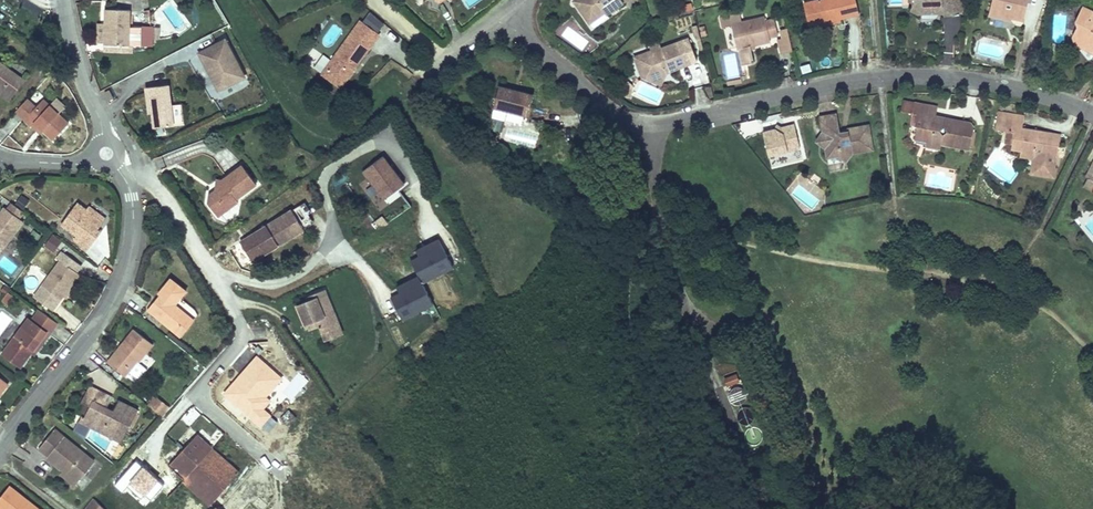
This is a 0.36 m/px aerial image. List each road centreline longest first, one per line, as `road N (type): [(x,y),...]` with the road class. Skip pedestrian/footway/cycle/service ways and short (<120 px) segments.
road 1 (residential): [(502,17),(637,124),(921,76),(1023,90),(1092,114)]
road 2 (residential): [(112,154),(132,193),(124,273),(88,335),(0,445)]
road 3 (residential): [(240,327),(177,214),(153,184),(112,154)]
road 4 (residential): [(62,0),(73,54),(112,154)]
road 5 (track): [(240,327),(257,389),(254,452)]

